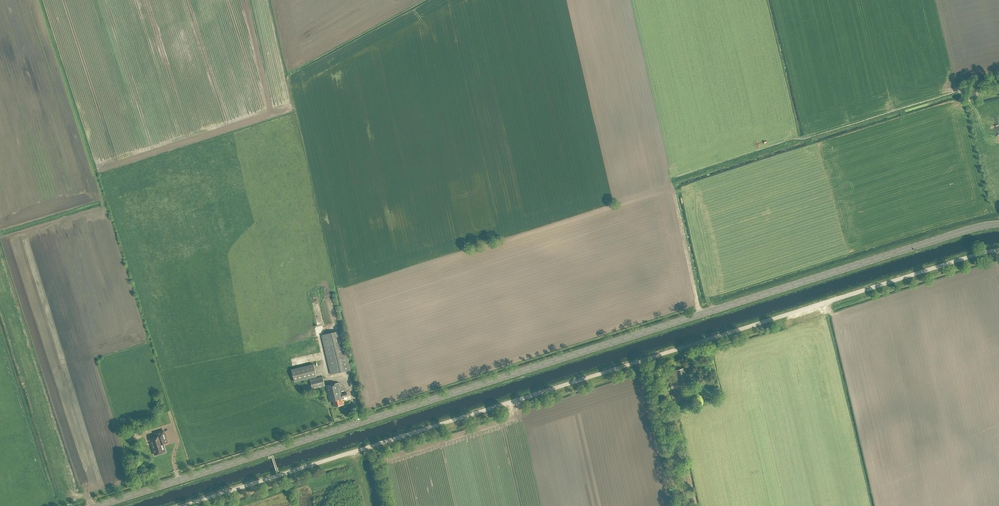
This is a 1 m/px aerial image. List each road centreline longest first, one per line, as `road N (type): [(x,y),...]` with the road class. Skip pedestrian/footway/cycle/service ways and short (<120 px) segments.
road 1 (primary): [(96,505),(998,224)]
road 2 (unclassified): [(998,250),(182,505)]
road 3 (track): [(689,505),(653,357)]

